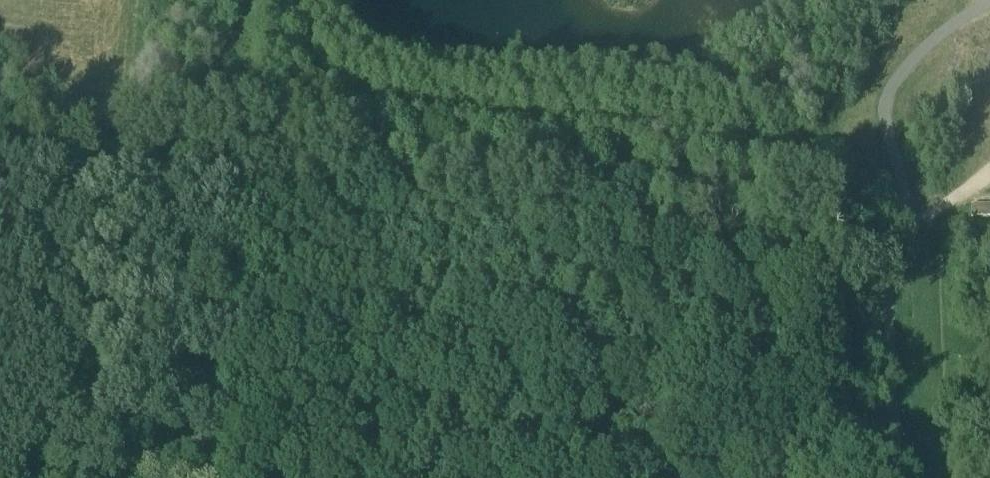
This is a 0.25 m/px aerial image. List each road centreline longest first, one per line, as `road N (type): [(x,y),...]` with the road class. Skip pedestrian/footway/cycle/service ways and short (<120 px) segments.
road 1 (track): [(259,0),(242,284),(751,384),(763,424),(898,456)]
road 2 (track): [(989,3),(894,80),(883,111),(901,174),(900,230),(884,275),(899,477)]
road 3 (track): [(242,284),(235,477)]
road 4 (track): [(130,477),(0,459)]

